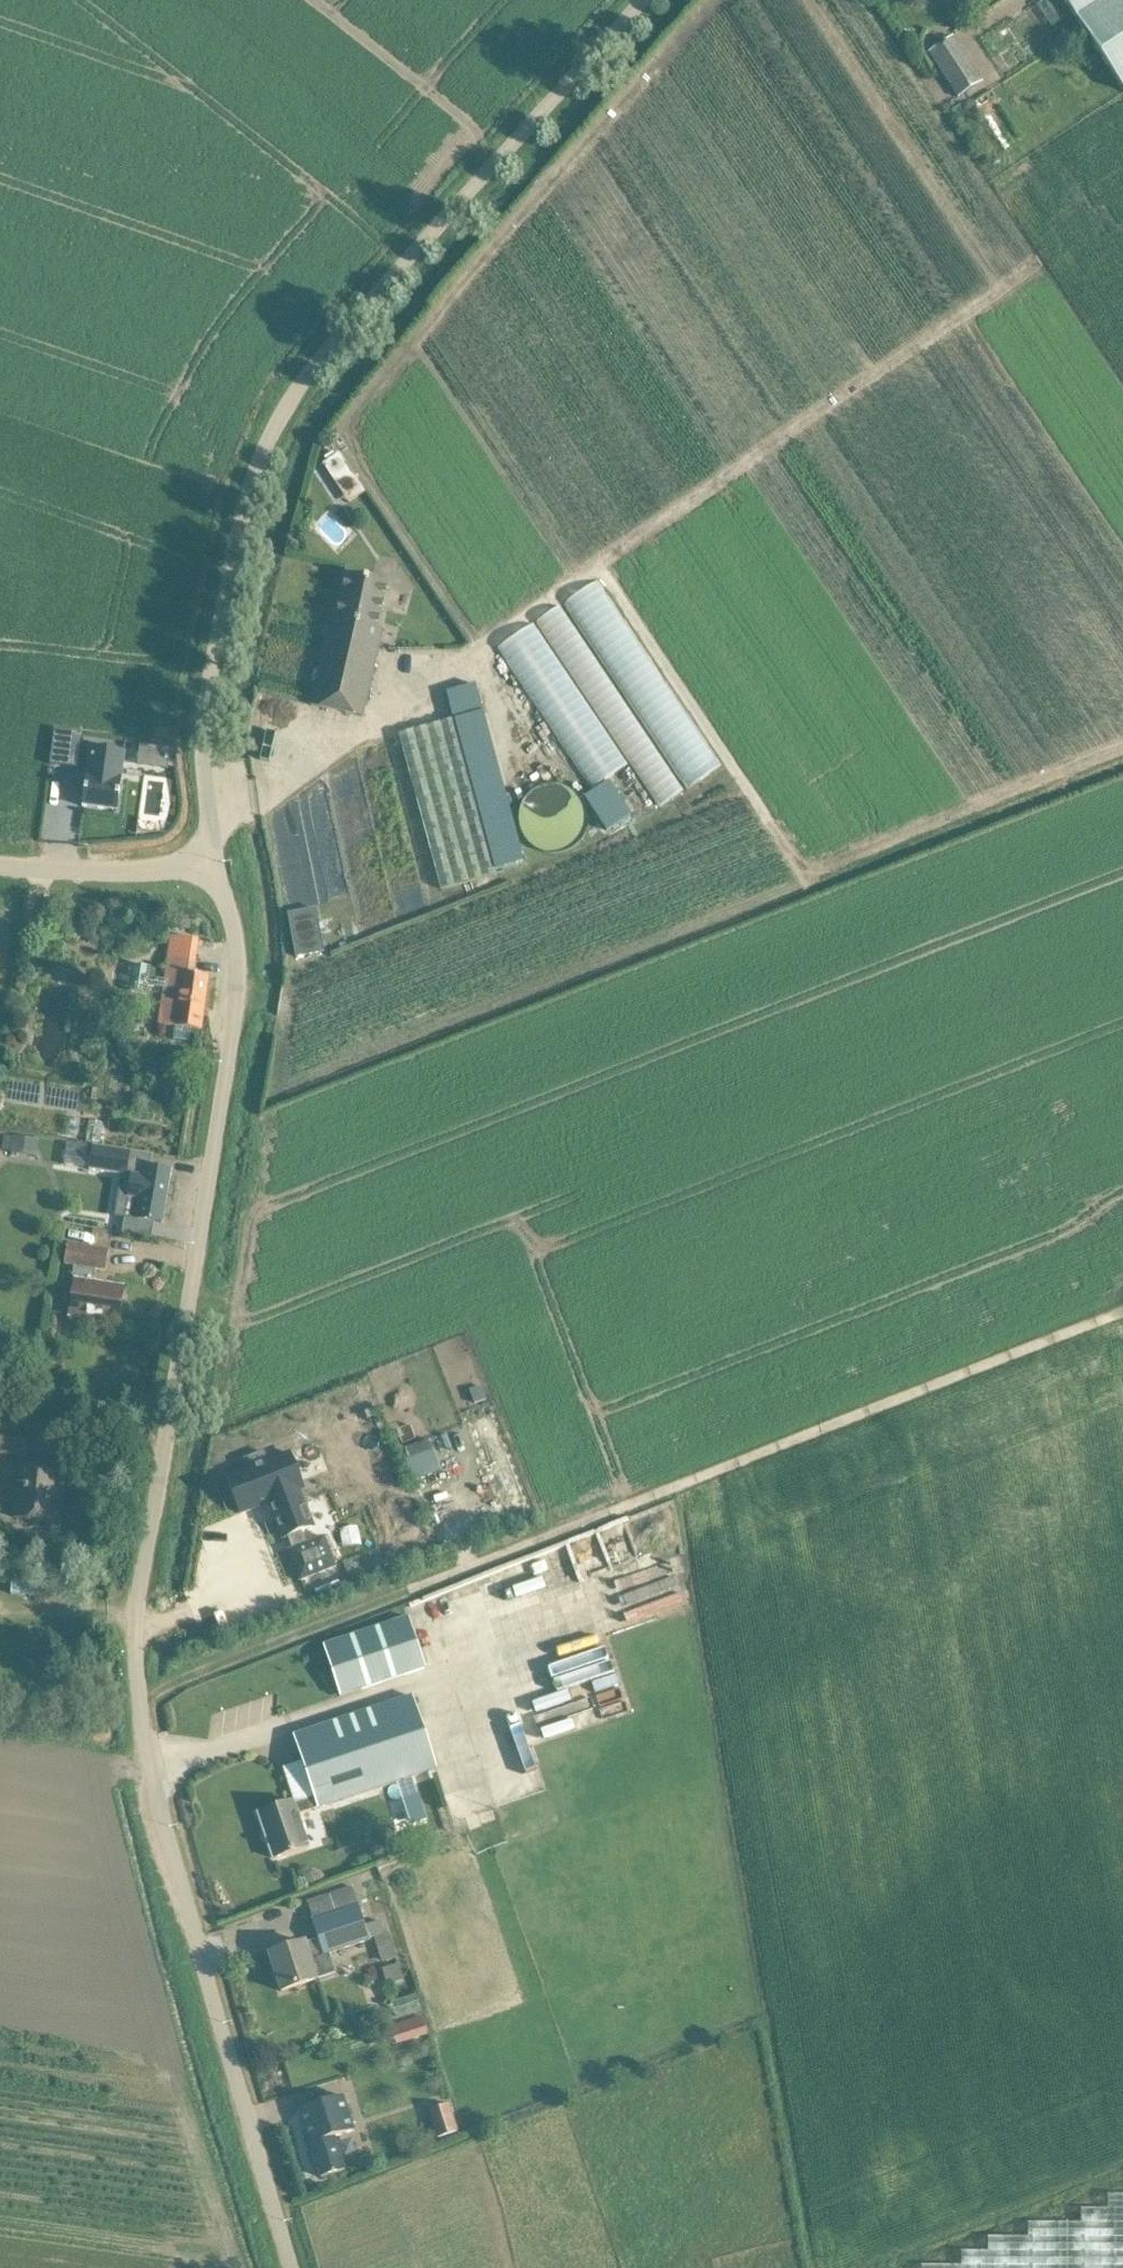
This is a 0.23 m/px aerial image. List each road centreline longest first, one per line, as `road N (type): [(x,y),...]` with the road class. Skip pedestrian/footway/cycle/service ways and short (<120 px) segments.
road 1 (unclassified): [(283,2267),(160,1835),(140,1687),(234,1028),(237,946),(218,867)]
road 2 (unclassified): [(218,867),(202,743),(205,693),(260,451),(341,333),(650,0)]
road 3 (unclassified): [(218,867),(116,873),(0,867)]

